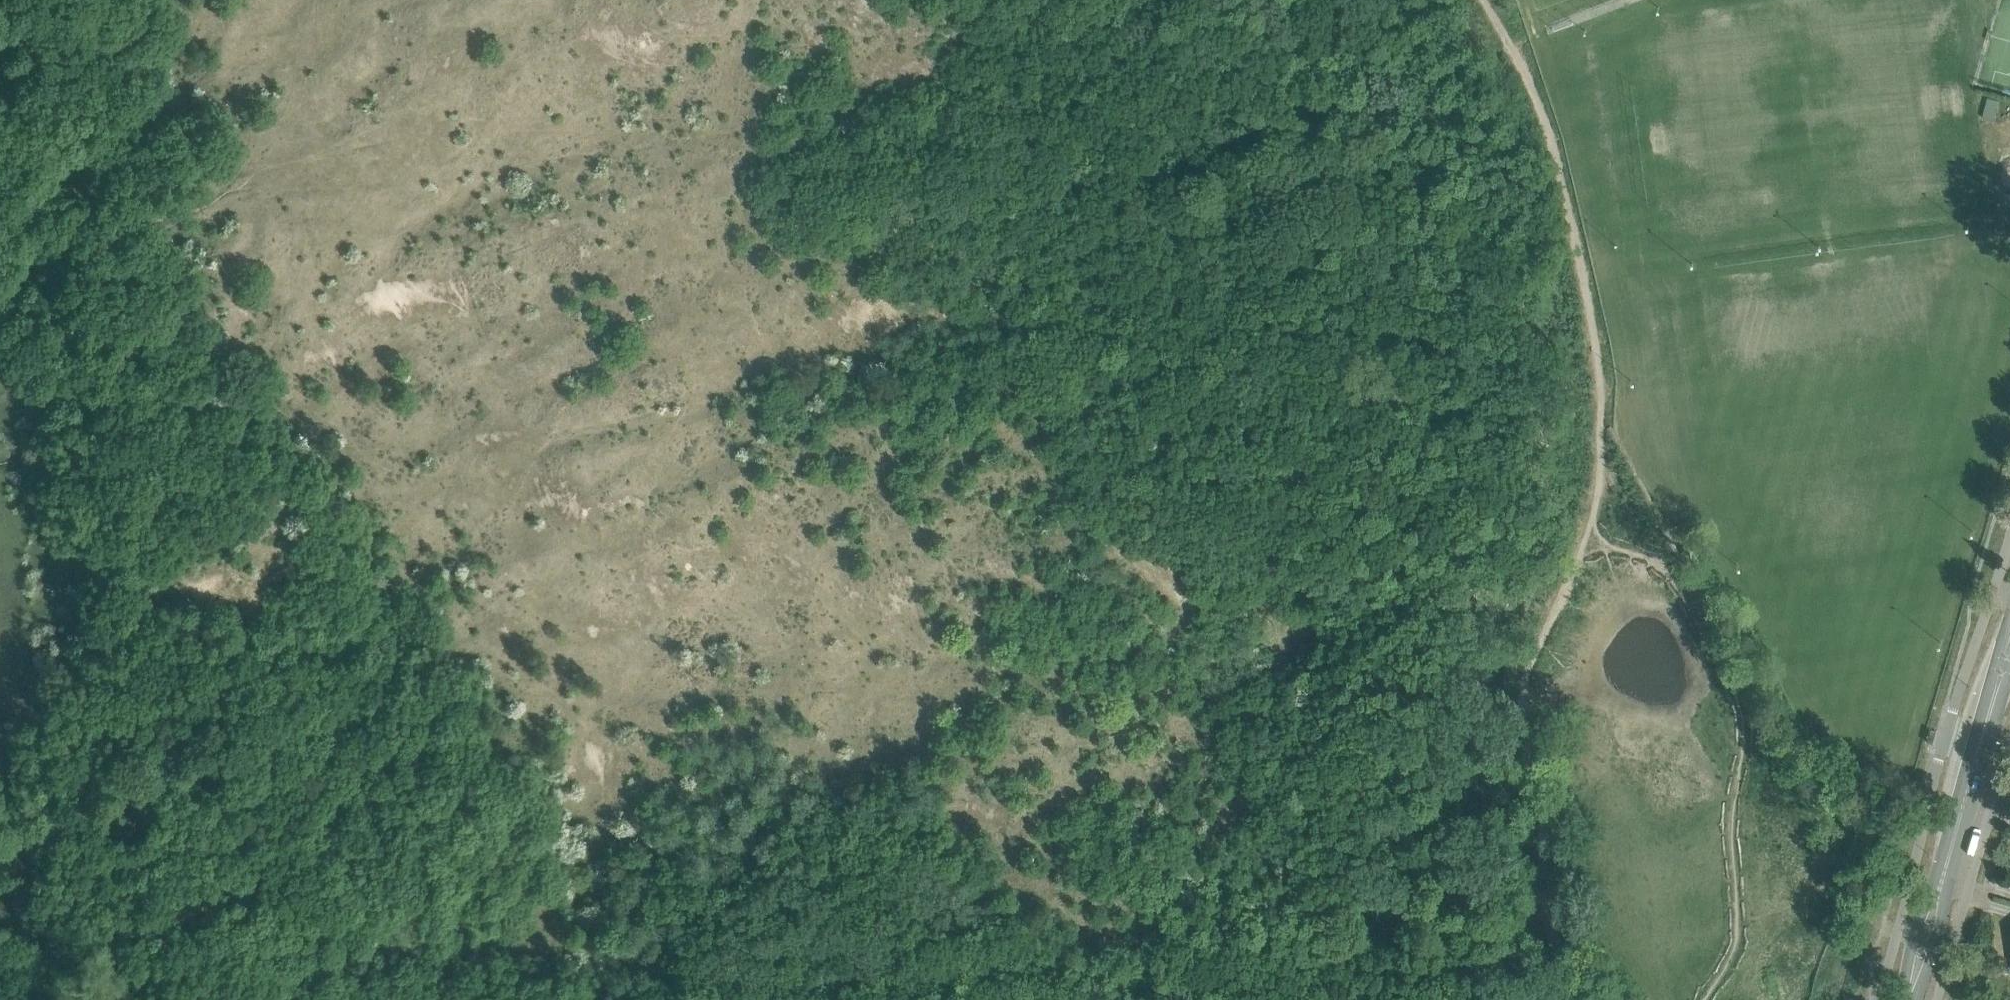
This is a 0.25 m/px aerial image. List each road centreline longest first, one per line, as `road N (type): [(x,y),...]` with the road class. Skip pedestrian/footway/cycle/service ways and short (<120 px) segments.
road 1 (secondary): [(1909,999),(2009,643)]
road 2 (track): [(0,808),(27,999)]

